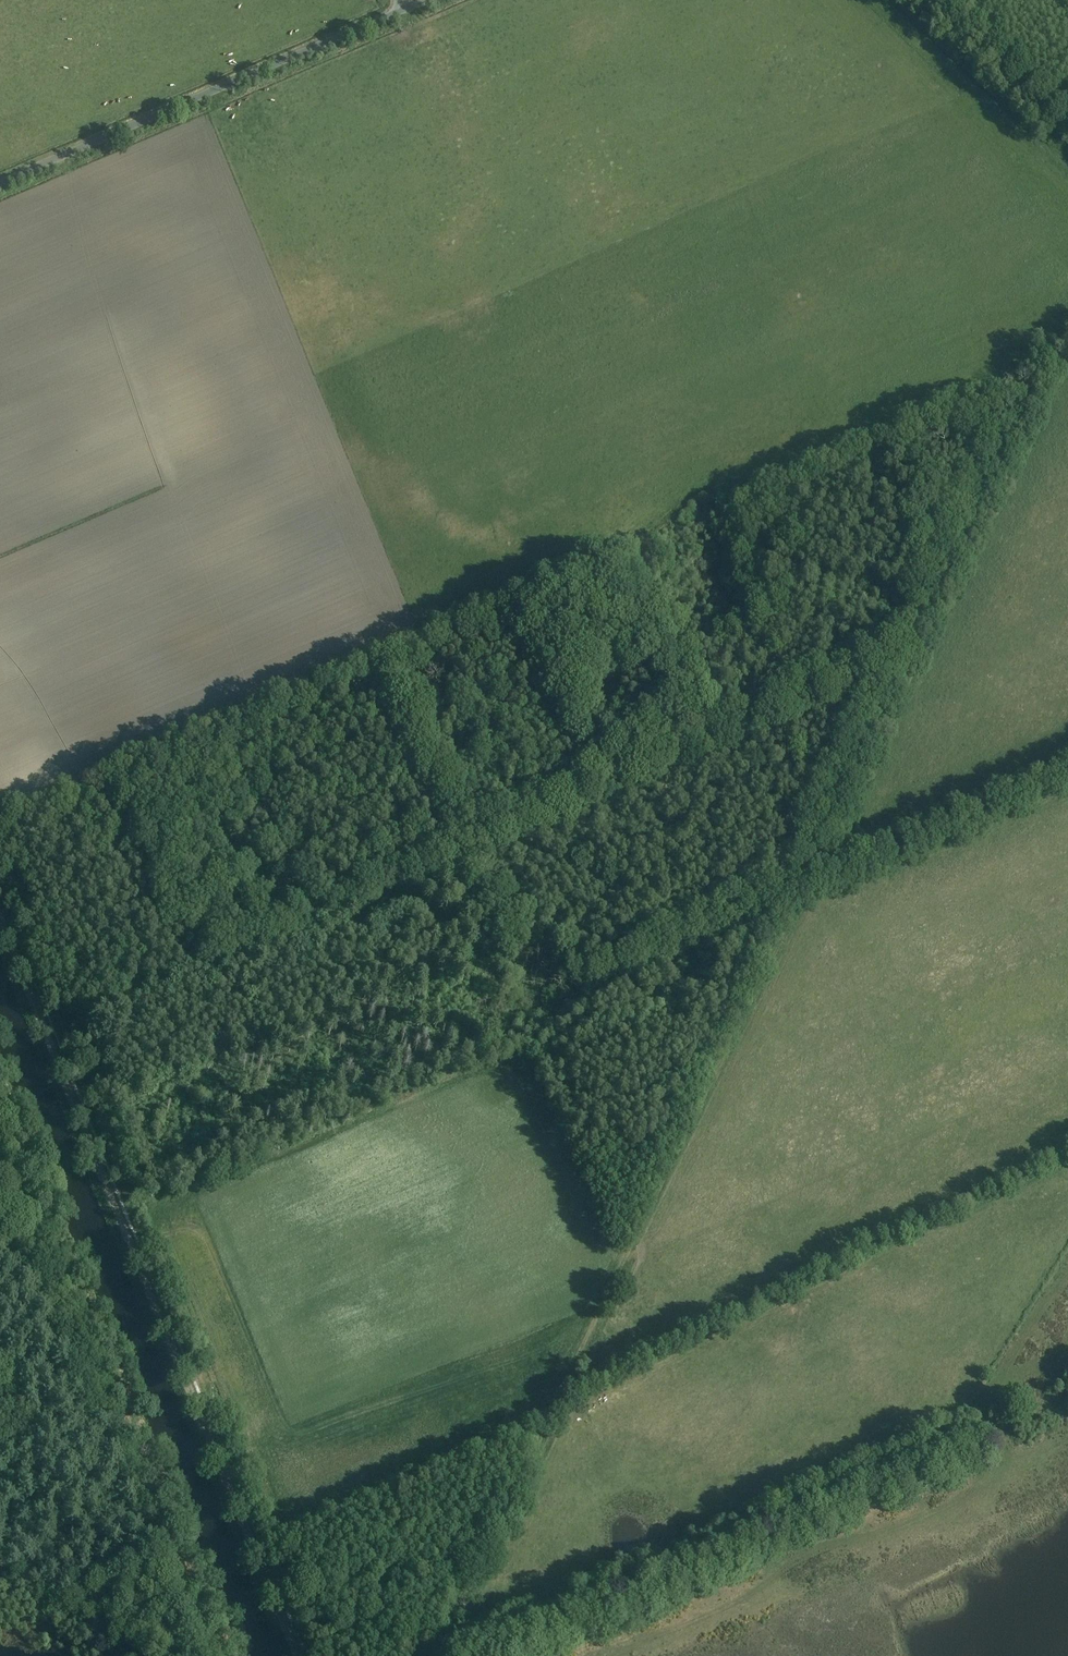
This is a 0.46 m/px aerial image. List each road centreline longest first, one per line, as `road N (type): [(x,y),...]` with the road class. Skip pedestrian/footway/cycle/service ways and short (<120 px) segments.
road 1 (track): [(791,890),(439,1655)]
road 2 (track): [(302,1655),(49,1032)]
road 3 (unclassified): [(0,182),(403,8)]
road 4 (track): [(49,1032),(0,909)]

